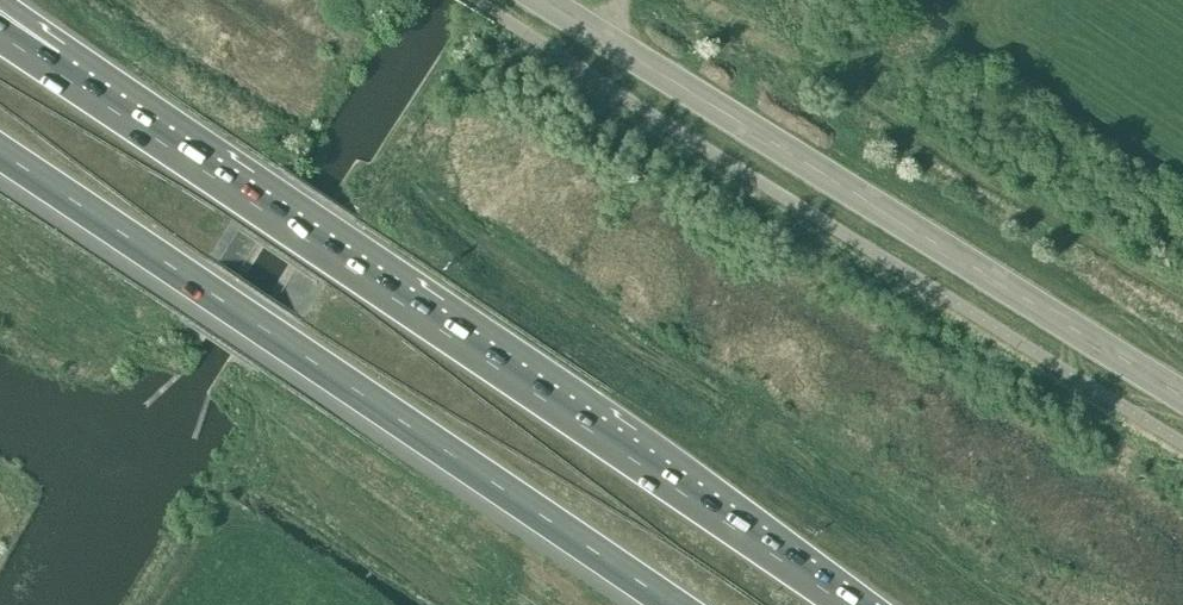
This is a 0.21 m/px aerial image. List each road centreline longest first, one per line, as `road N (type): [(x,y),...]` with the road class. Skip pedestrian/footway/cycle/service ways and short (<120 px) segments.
road 1 (motorway): [(844,604),(49,64)]
road 2 (motorway): [(0,153),(664,604)]
road 3 (tertiary): [(1182,396),(543,0)]

